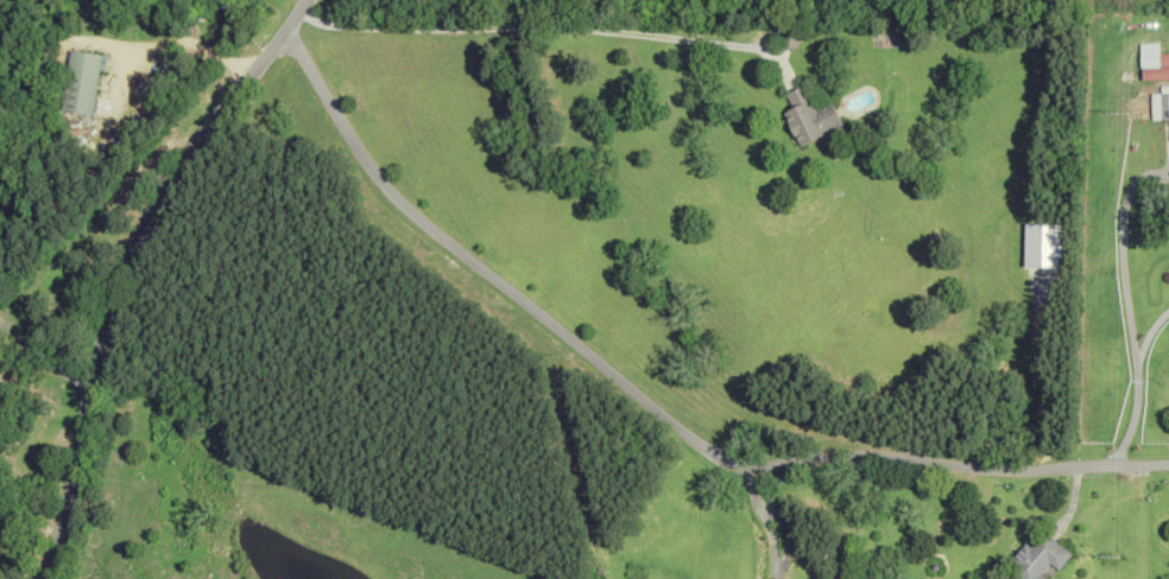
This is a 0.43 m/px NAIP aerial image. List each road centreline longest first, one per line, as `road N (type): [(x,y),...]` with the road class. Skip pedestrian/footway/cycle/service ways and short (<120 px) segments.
road 1 (residential): [(282,33),(398,199),(694,438),(743,462),(851,452),(1030,467),(1168,462)]
road 2 (tertiary): [(38,578),(59,534),(105,319),(138,234),(164,184),(304,0)]

